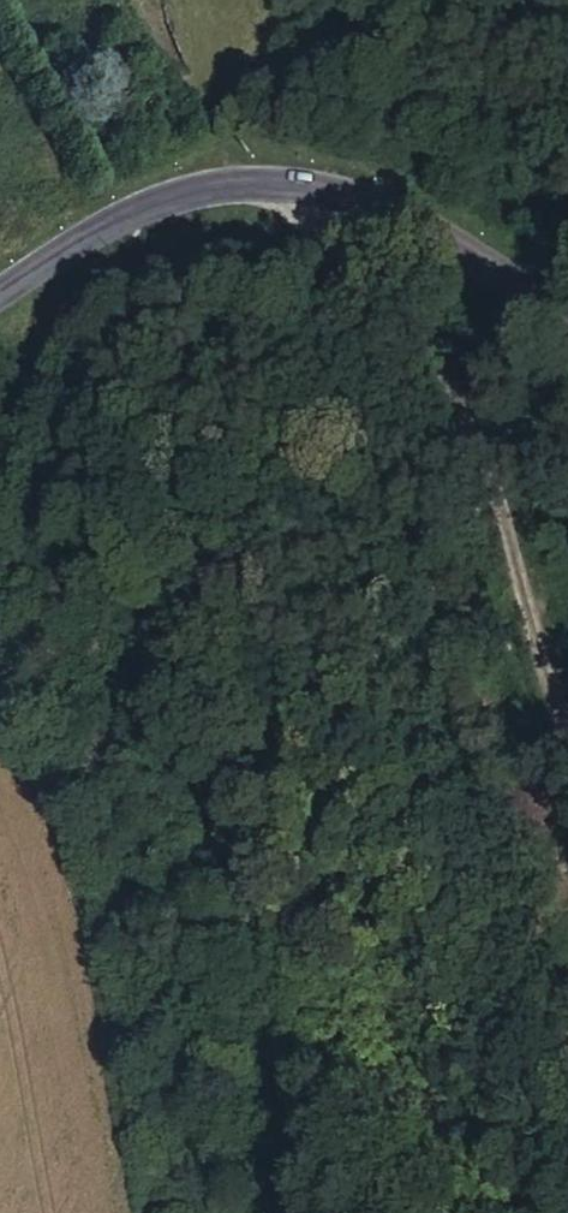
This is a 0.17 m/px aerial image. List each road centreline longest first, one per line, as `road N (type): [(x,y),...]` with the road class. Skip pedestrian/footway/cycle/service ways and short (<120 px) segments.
road 1 (track): [(295,1212),(292,1161),(179,704),(5,276)]
road 2 (secondary): [(0,279),(61,228),(163,175),(255,162),(352,176),(440,216),(567,302)]
road 3 (track): [(567,698),(481,338),(440,216)]

